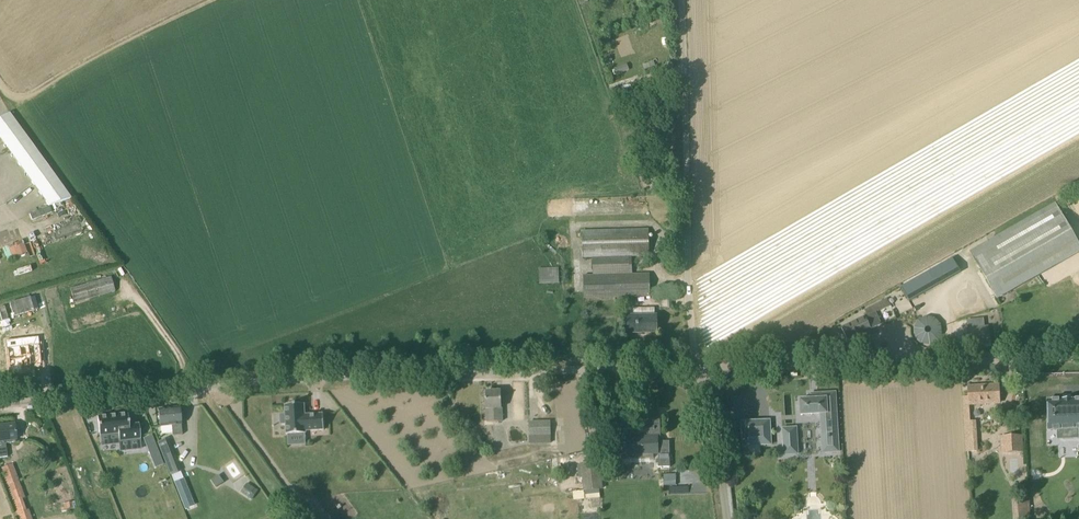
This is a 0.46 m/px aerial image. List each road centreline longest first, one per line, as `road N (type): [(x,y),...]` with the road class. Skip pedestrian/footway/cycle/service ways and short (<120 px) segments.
road 1 (unclassified): [(0,404),(281,381),(697,370)]
road 2 (unclassified): [(697,370),(1078,363)]
road 3 (unclassified): [(697,370),(688,324),(679,0)]
road 4 (track): [(208,0),(127,36),(32,93),(14,97),(0,86)]
road 5 (unclassified): [(722,518),(697,370)]

